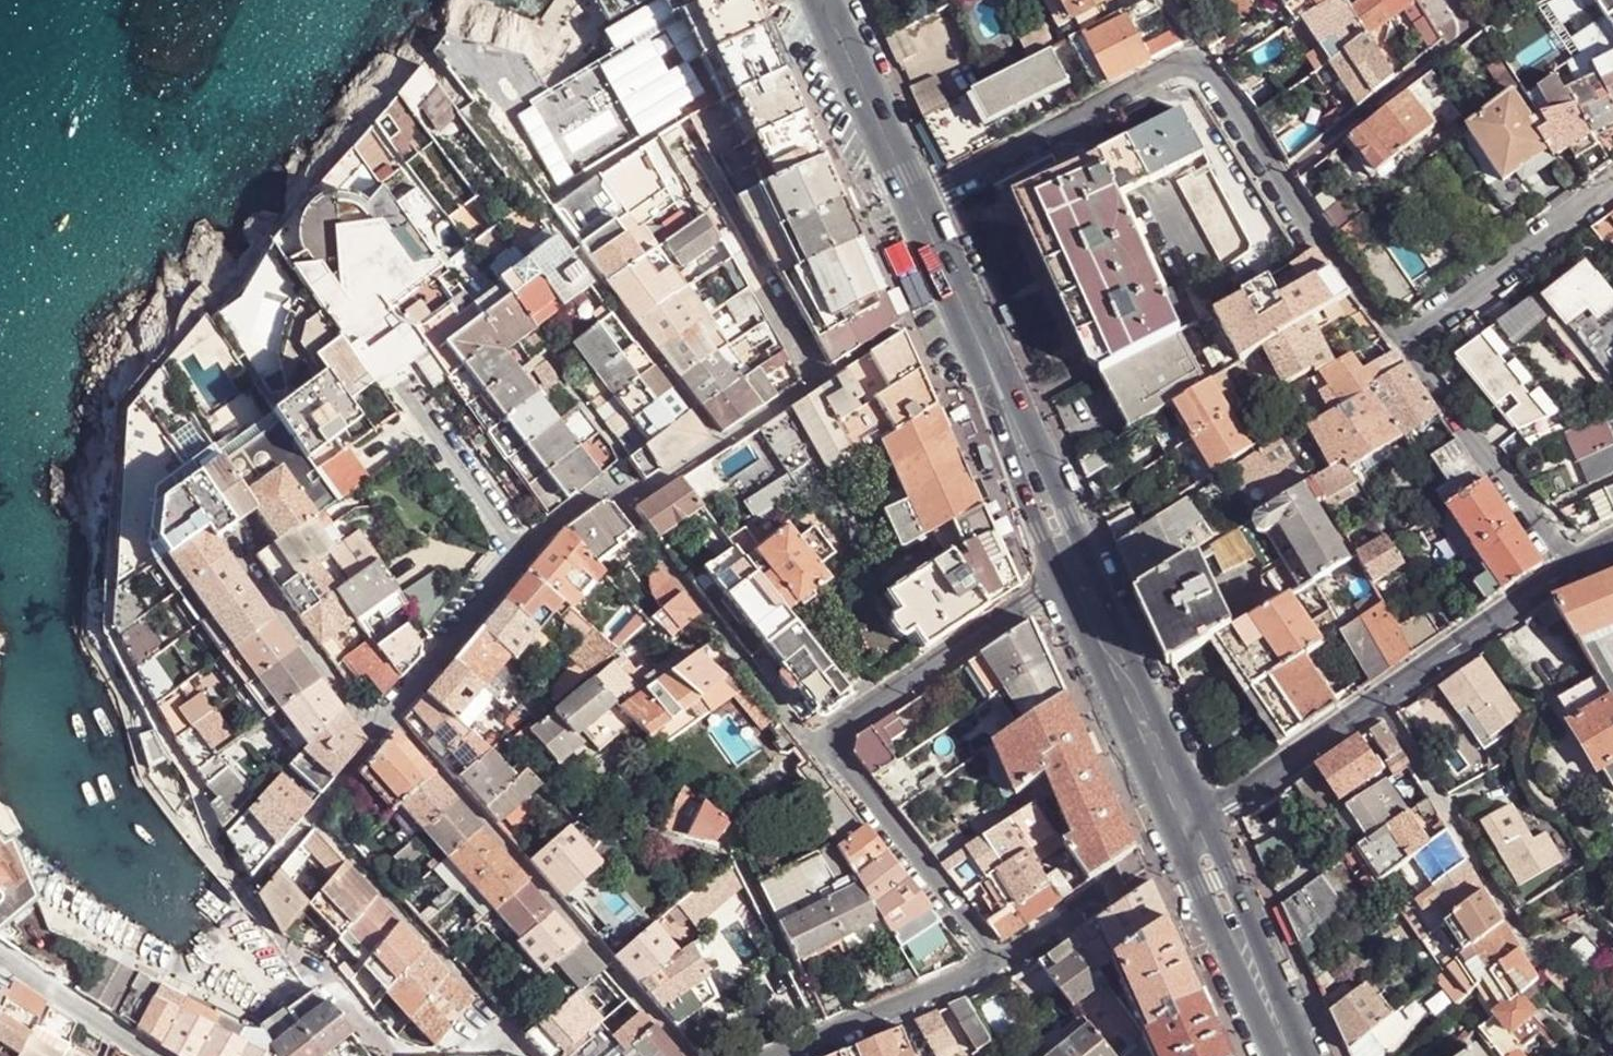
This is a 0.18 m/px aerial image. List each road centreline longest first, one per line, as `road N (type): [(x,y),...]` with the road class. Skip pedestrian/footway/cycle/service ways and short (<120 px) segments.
road 1 (residential): [(1075,572),(826,745),(996,966)]
road 2 (residential): [(913,202),(1185,59),(1225,90),(1280,182)]
road 3 (secondary): [(1075,572),(913,202)]
road 4 (residential): [(1380,702),(1533,955)]
road 5 (secondary): [(1193,832),(1075,572)]
road 6 (residential): [(1399,346),(1571,567)]
road 7 (residential): [(1399,346),(1612,176)]
road 8 (secondary): [(1291,1055),(1193,832)]
road 9 (tertiary): [(1571,567),(1380,702)]
road 10 (residential): [(996,966),(785,1055)]
road 11 (tertiary): [(1380,702),(1193,832)]
road 12 (secondary): [(913,202),(822,0)]
road 13 (residential): [(1280,182),(1399,346)]
road 14 (residential): [(1280,182),(1430,61)]
road 15 (residential): [(151,1055),(0,957)]
road 16 (residential): [(996,966),(1105,899)]

